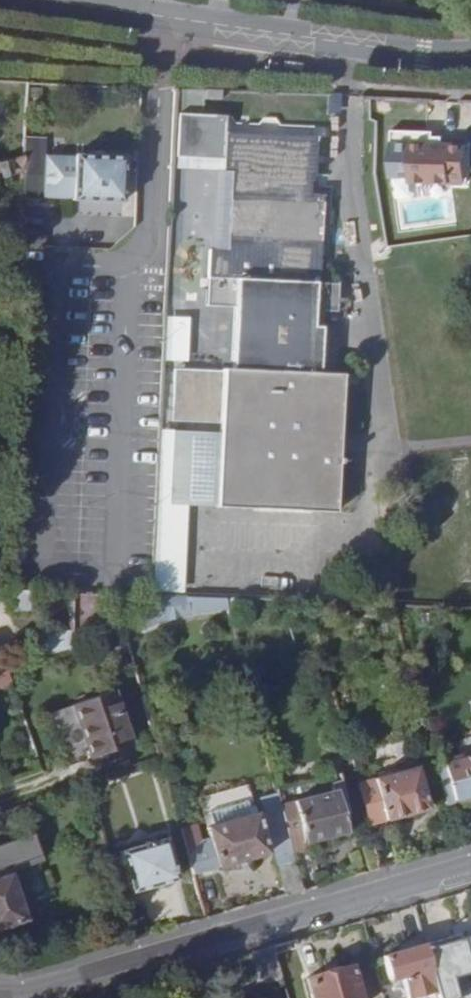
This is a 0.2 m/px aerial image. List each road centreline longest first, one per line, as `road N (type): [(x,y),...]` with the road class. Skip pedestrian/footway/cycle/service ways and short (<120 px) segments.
road 1 (tertiary): [(470,866),(3,997)]
road 2 (tertiary): [(470,54),(72,0)]

